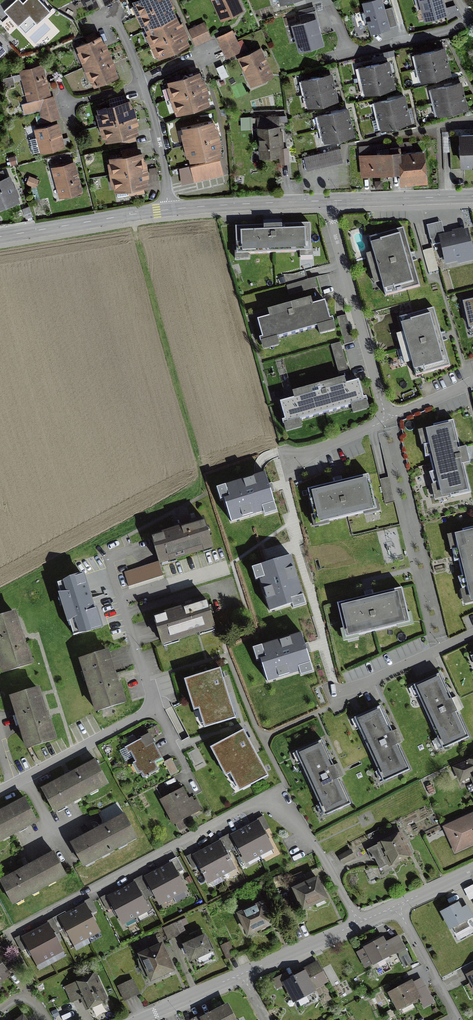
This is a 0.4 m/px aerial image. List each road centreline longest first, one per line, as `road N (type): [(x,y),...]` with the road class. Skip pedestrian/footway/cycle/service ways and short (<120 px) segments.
road 1 (residential): [(359,924),(310,838),(267,796),(10,935)]
road 2 (residential): [(389,421),(324,202)]
road 3 (residential): [(170,211),(158,146),(114,15)]
road 4 (residential): [(472,18),(351,53),(326,0)]
road 5 (residential): [(0,789),(155,712)]
road 6 (residential): [(0,238),(170,211)]
road 7 (residential): [(170,211),(324,202)]
road 8 (residential): [(324,202),(472,198)]
road 9 (residential): [(472,640),(339,703)]
road 10 (residential): [(242,974),(359,924)]
road 11 (residential): [(456,1019),(397,907)]

